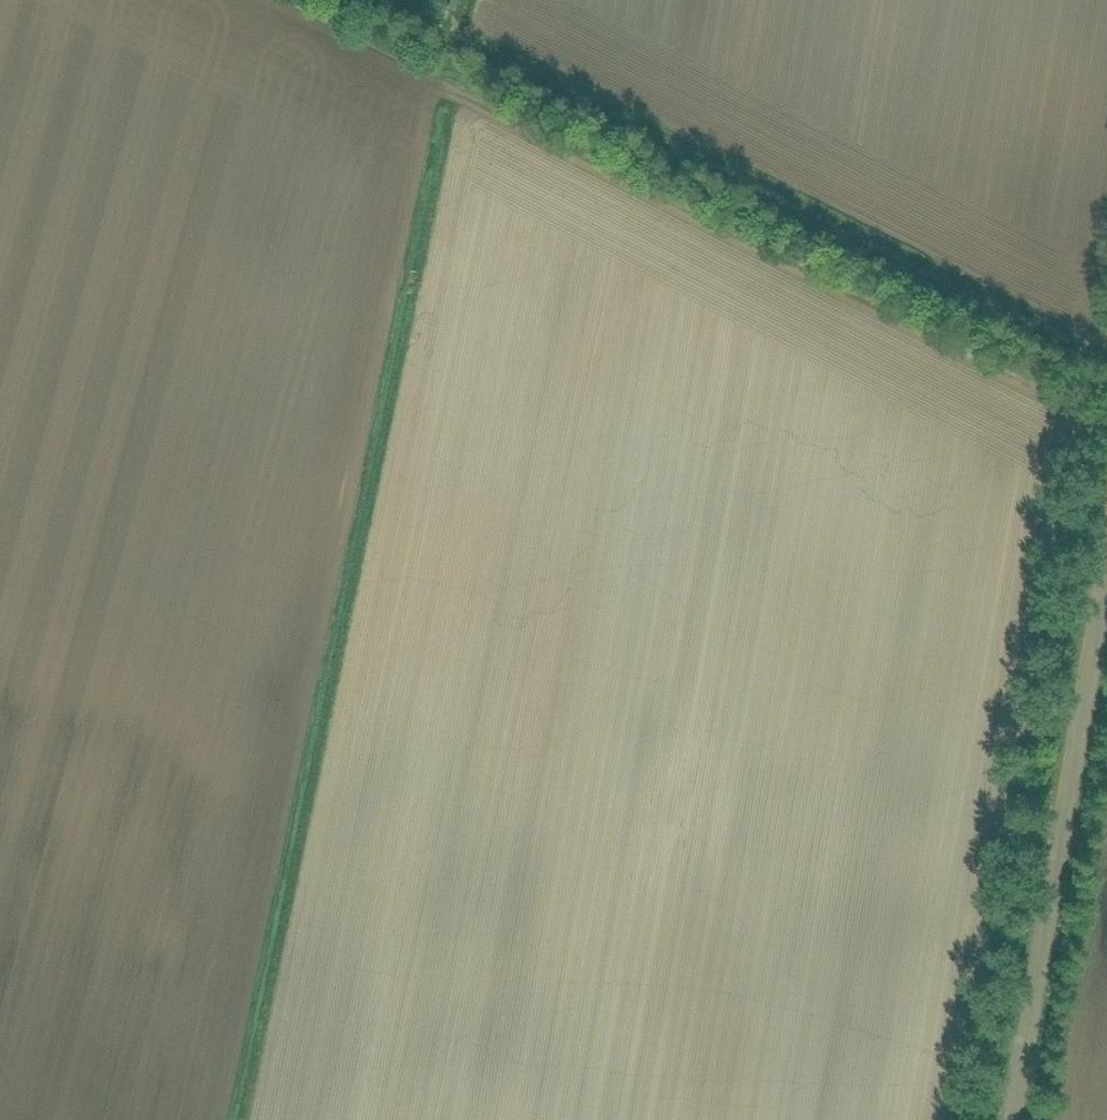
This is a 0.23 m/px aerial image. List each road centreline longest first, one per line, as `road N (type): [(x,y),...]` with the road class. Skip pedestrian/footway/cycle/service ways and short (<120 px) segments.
road 1 (unclassified): [(1009,1119),(1106,545)]

